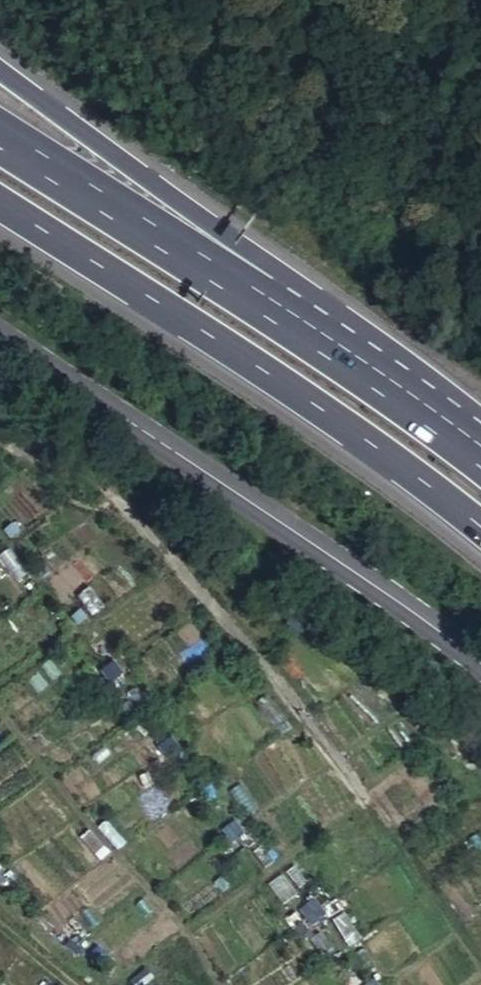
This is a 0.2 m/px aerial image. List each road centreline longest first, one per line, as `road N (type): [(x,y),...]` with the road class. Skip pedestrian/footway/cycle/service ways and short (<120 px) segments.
road 1 (track): [(480,958),(210,599),(110,494),(0,426)]
road 2 (secondary): [(0,335),(480,664)]
road 3 (trunk): [(0,198),(320,404),(480,524)]
road 4 (trunk): [(255,292),(75,124),(0,68)]
road 5 (trunk): [(255,292),(0,131)]
road 6 (trunk): [(480,450),(255,292)]

